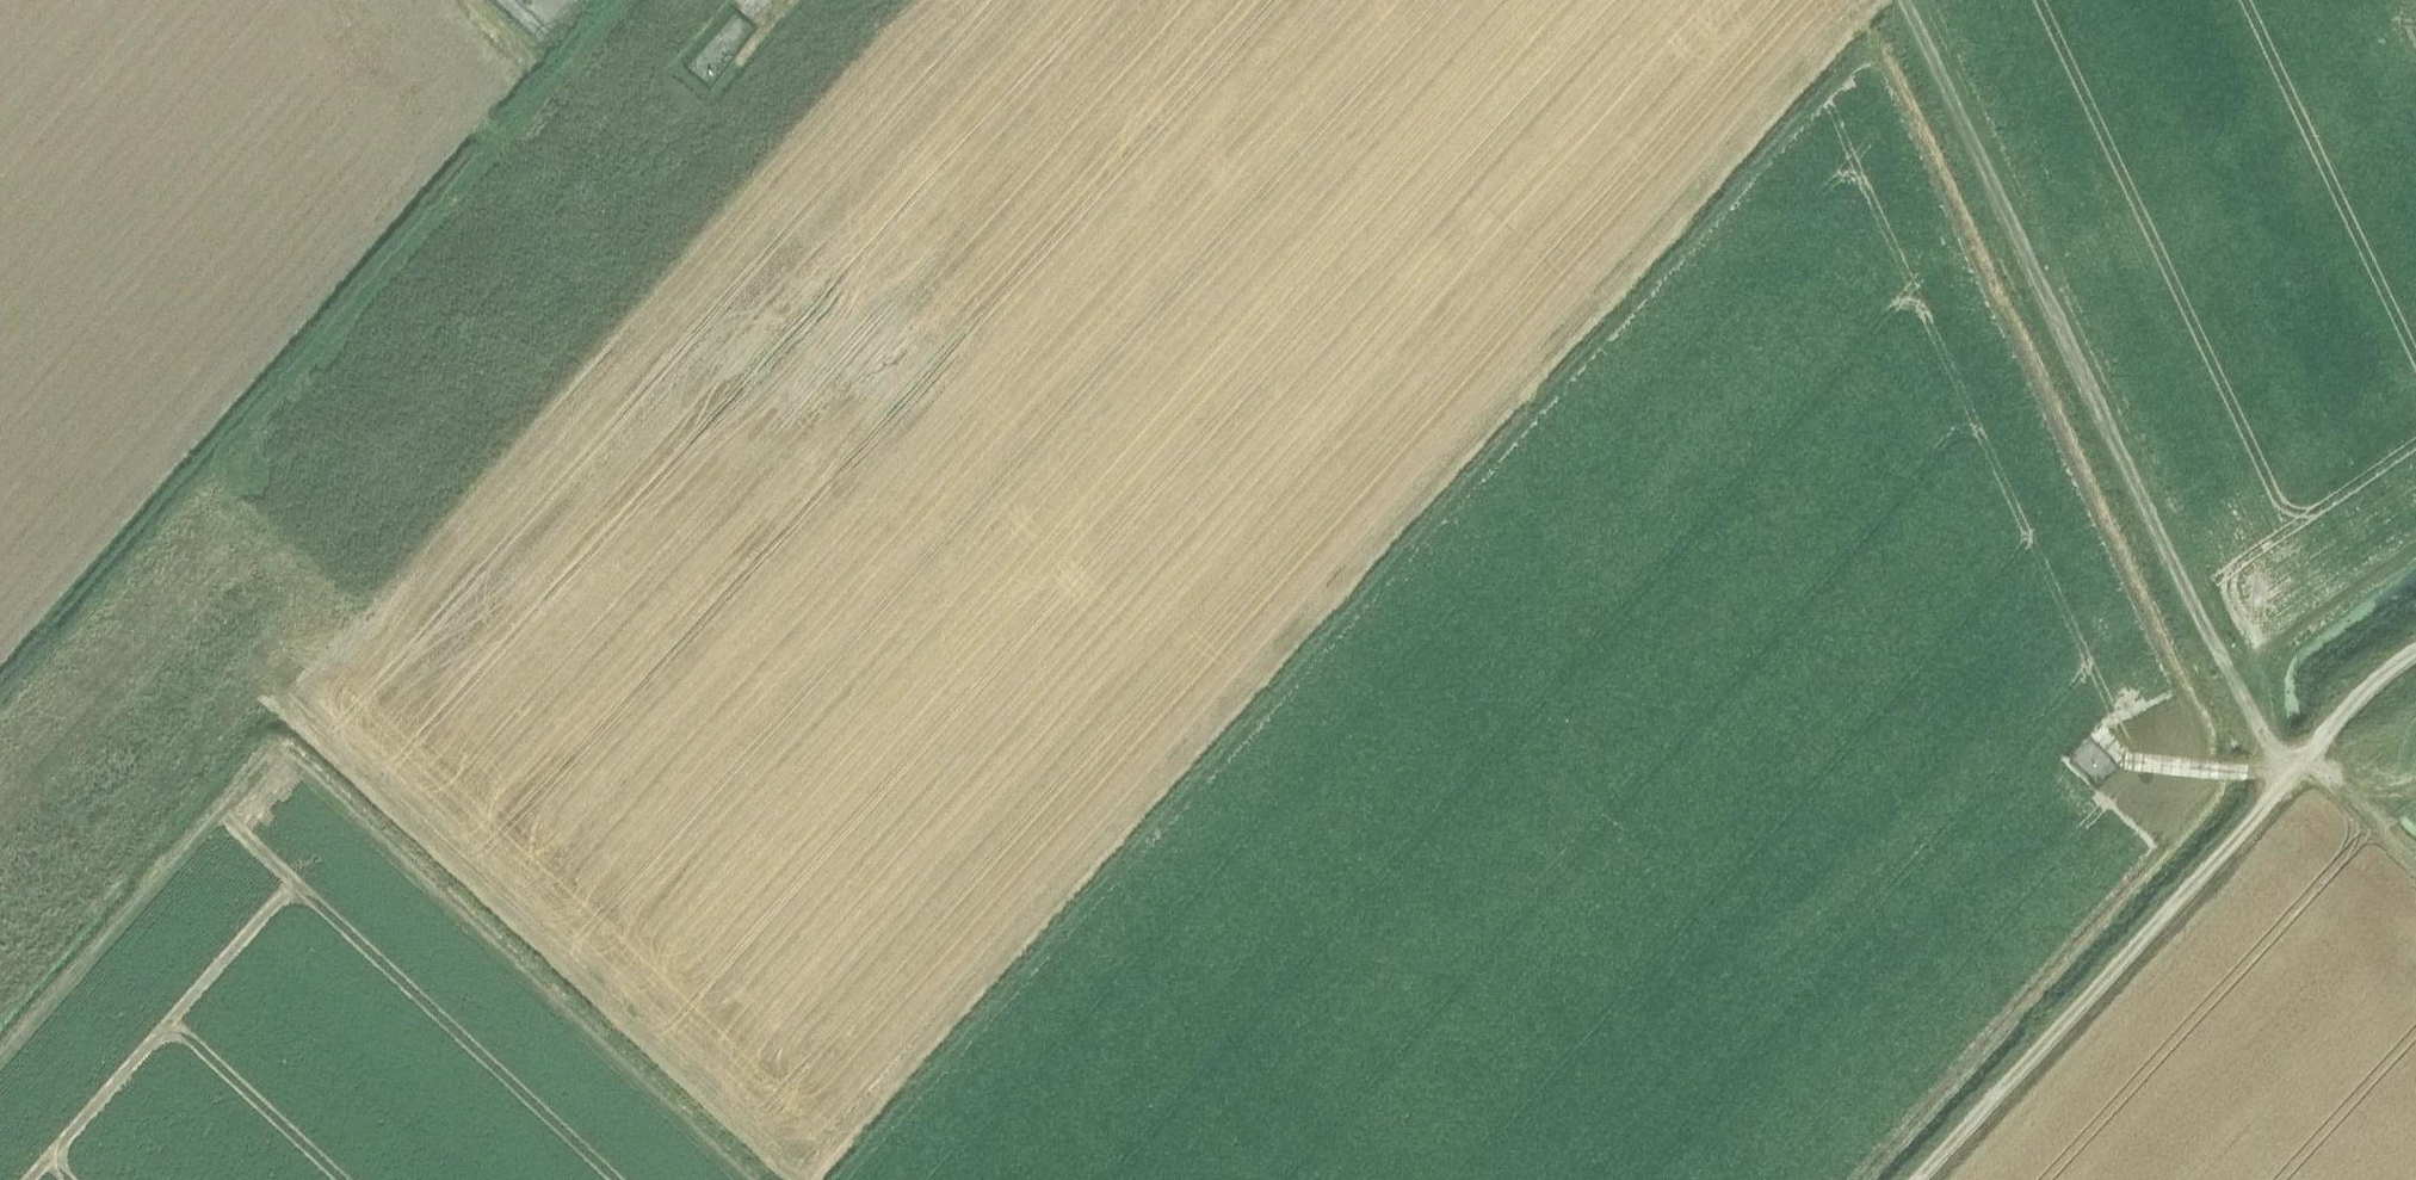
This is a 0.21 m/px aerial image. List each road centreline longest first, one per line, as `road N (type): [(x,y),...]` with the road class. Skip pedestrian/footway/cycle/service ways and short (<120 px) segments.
road 1 (track): [(1907,0),(2285,775)]
road 2 (track): [(1917,1179),(2285,775),(2415,652)]

